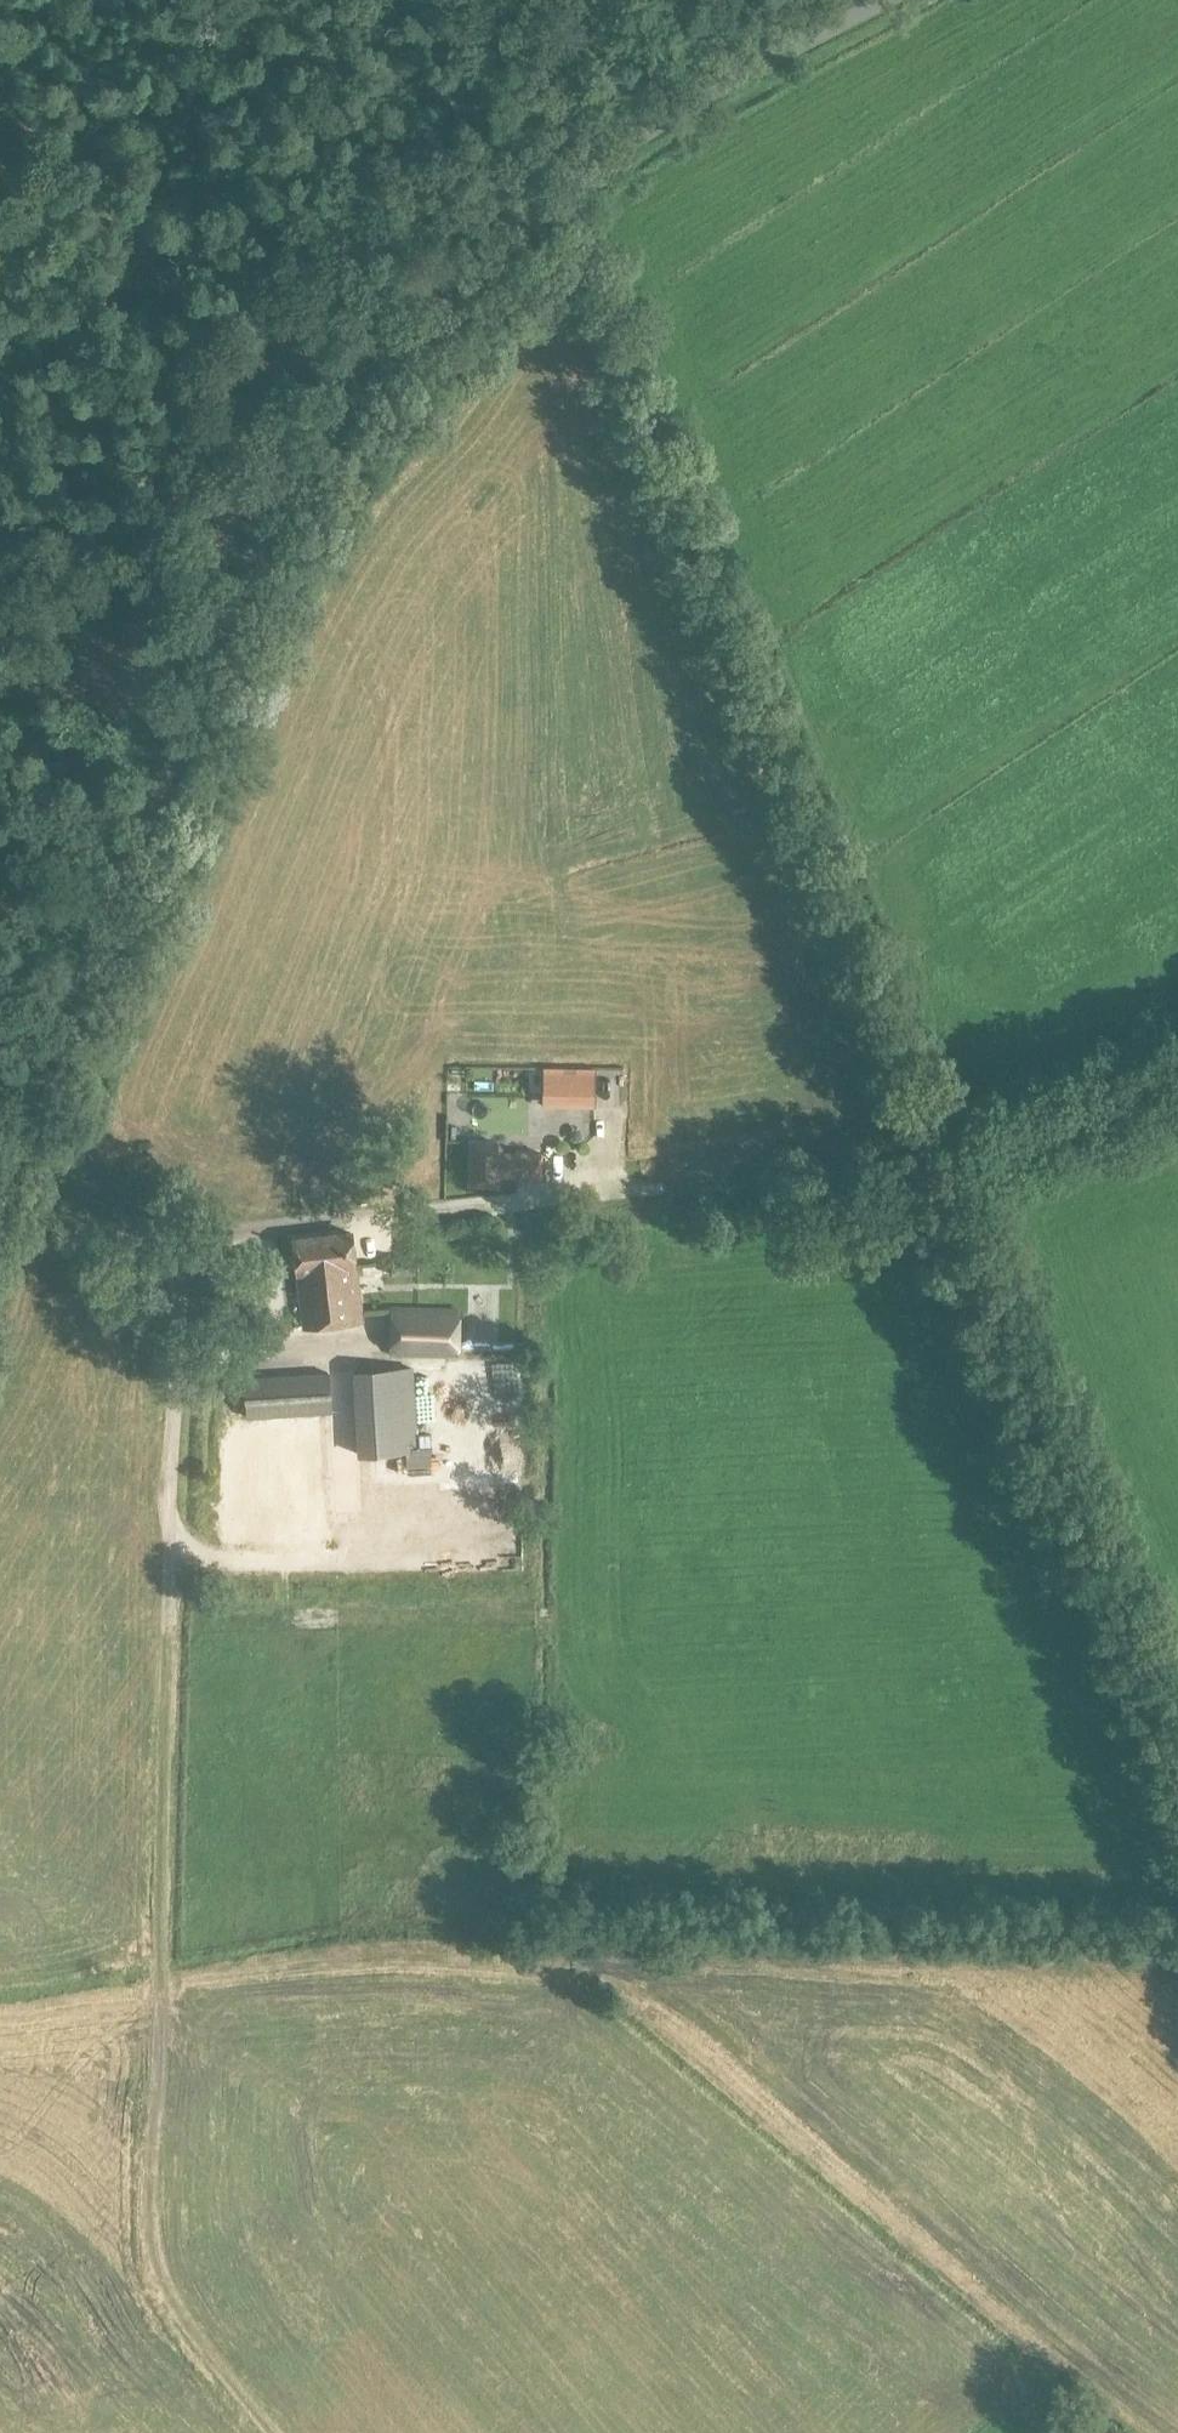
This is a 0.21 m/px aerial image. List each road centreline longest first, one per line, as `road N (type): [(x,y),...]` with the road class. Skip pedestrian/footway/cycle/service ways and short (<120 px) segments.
road 1 (unclassified): [(0,1163),(246,549),(332,415),(440,290),(587,174),(724,81),(878,0)]
road 2 (track): [(179,1237),(149,2238),(171,2291),(278,2432)]
road 3 (track): [(1177,1071),(961,1149),(228,1233),(0,1232)]

